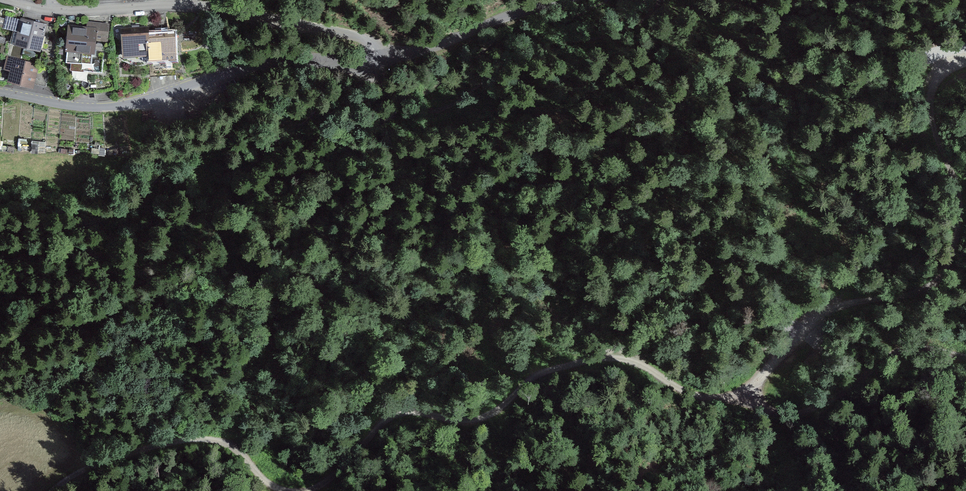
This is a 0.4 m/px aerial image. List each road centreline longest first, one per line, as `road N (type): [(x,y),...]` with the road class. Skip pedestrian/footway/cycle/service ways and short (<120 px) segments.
road 1 (track): [(307,490),(335,476),(388,415),(478,421),(546,369),(615,356),(704,399),(750,393)]
road 2 (track): [(750,393),(825,315),(941,277),(962,209),(933,129),(929,89),(940,66),(965,56)]
road 3 (residential): [(411,51),(266,61),(106,108),(0,93)]
road 4 (residential): [(50,11),(209,6),(411,51)]
road 5 (track): [(336,57),(430,111),(523,53),(622,31),(655,0)]
road 6 (track): [(55,490),(109,460),(198,439),(237,450),(282,490)]
road 7 (track): [(750,393),(781,413),(810,411),(897,351),(965,355)]
road 8 (unclassified): [(565,0),(411,51)]

